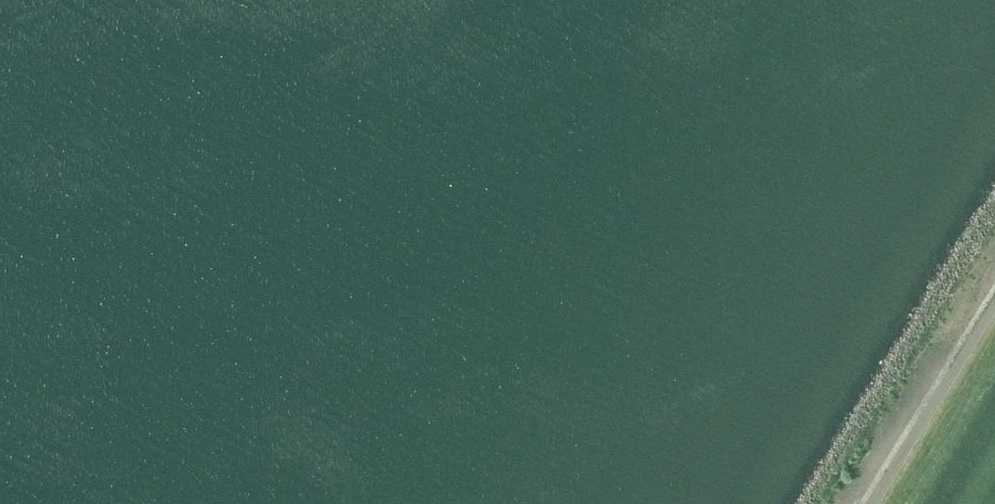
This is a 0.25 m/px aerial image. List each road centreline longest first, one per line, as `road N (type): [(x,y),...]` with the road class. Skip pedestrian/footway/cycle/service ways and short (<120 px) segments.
road 1 (unclassified): [(871,503),(994,303)]

